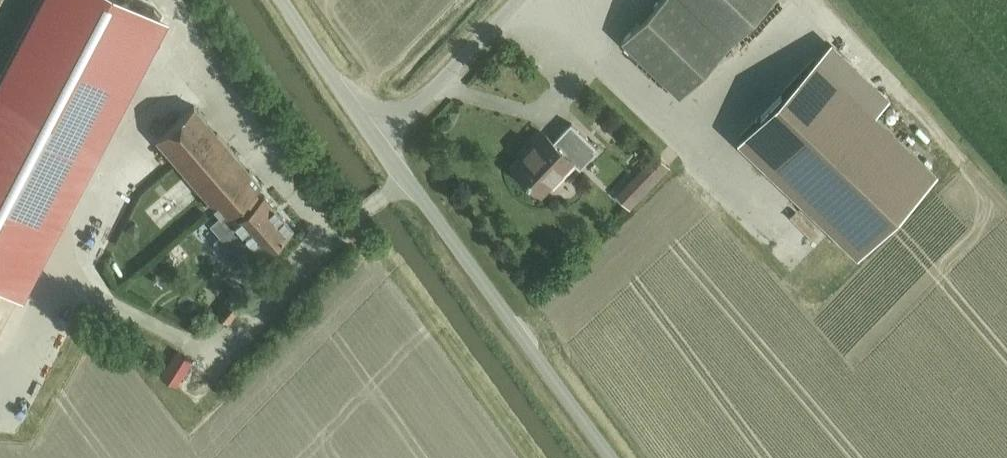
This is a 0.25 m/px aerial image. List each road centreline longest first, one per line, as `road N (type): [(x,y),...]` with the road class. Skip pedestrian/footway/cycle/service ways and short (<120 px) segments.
road 1 (unclassified): [(611,457),(378,139)]
road 2 (unclassified): [(378,139),(517,0)]
road 3 (unclassified): [(282,0),(378,139)]

